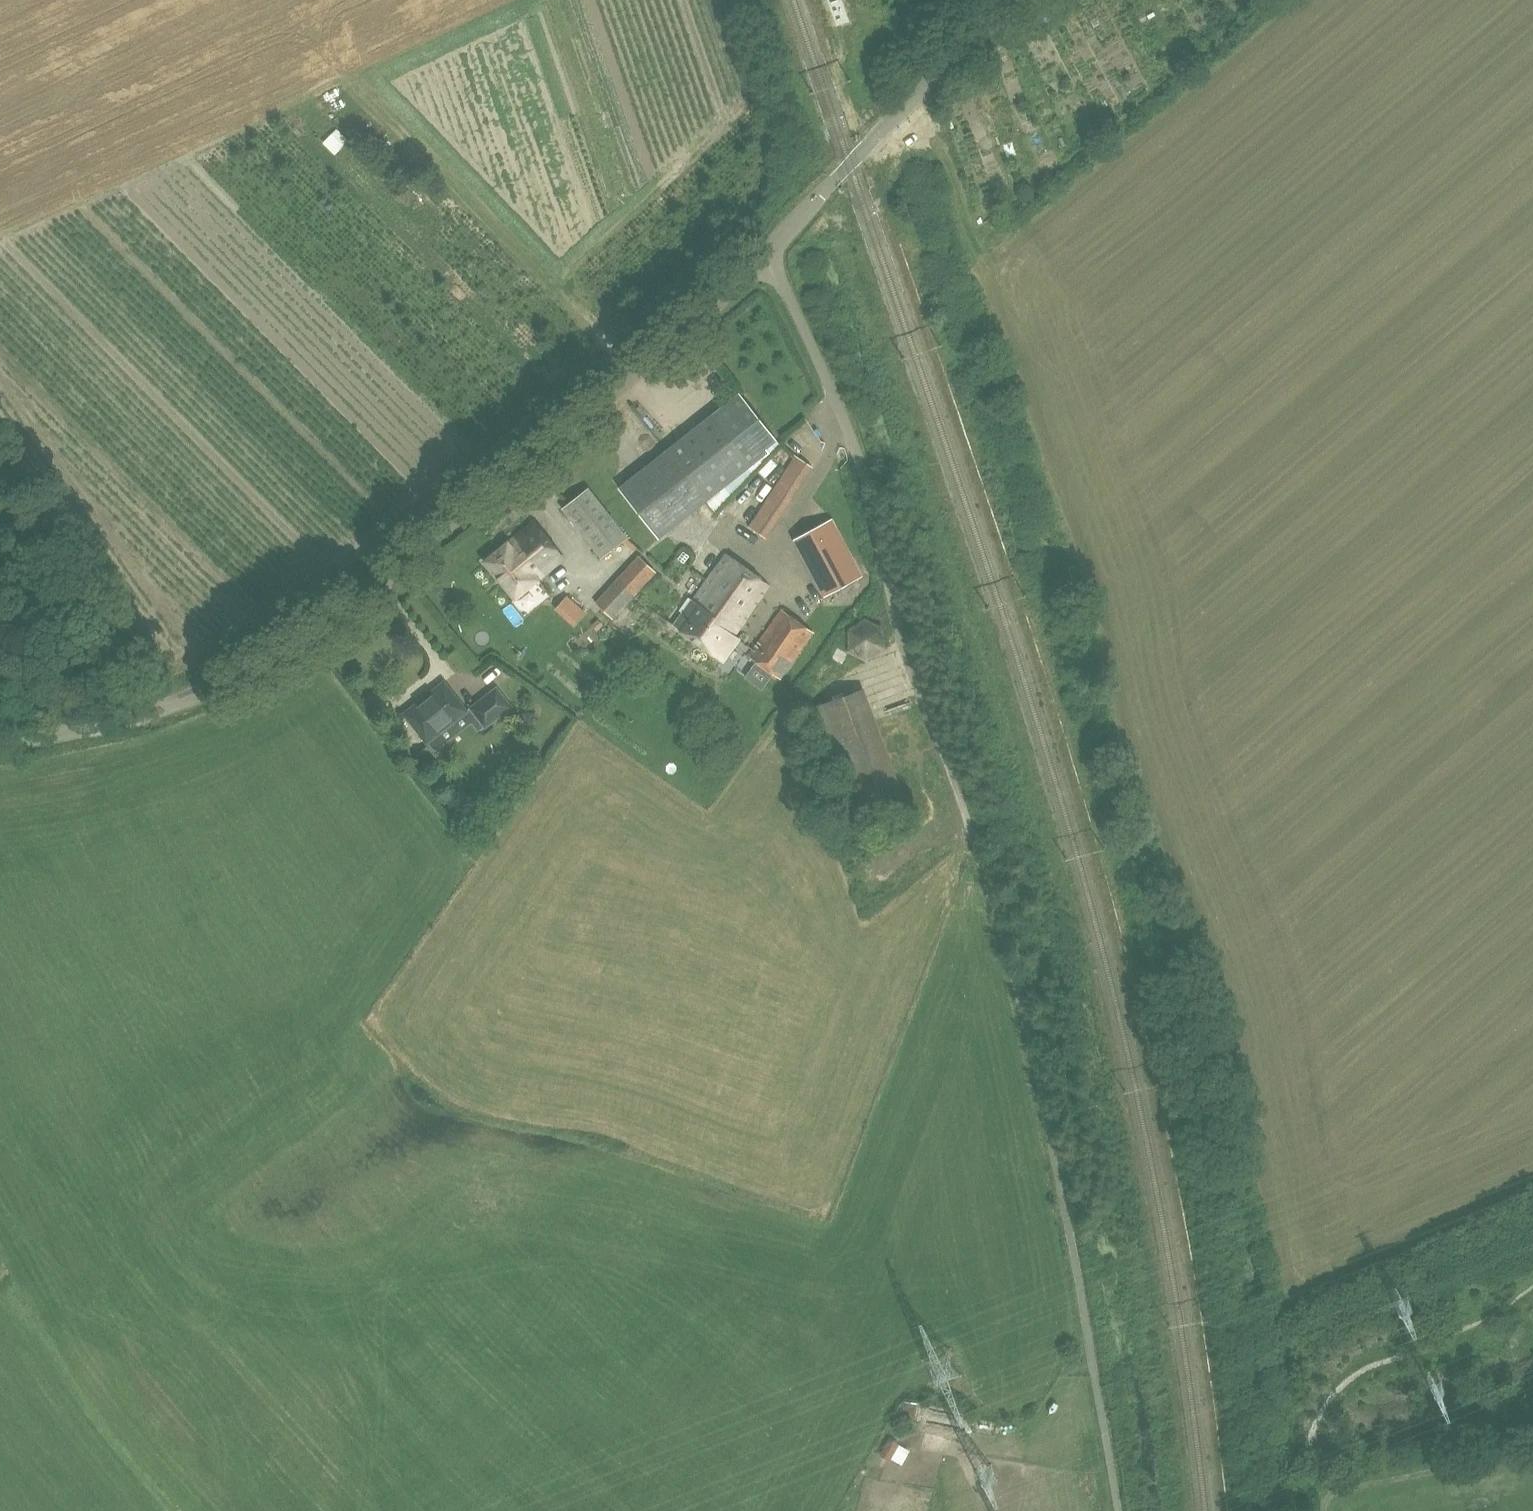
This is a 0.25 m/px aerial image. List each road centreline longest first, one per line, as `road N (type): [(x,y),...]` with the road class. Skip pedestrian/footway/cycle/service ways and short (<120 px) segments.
road 1 (unclassified): [(1119,1510),(1023,1005),(897,619),(853,442),(767,249)]
road 2 (tertiary): [(0,740),(134,714),(238,676),(391,574),(685,335),(767,249)]
road 3 (tertiary): [(767,249),(1014,0)]

